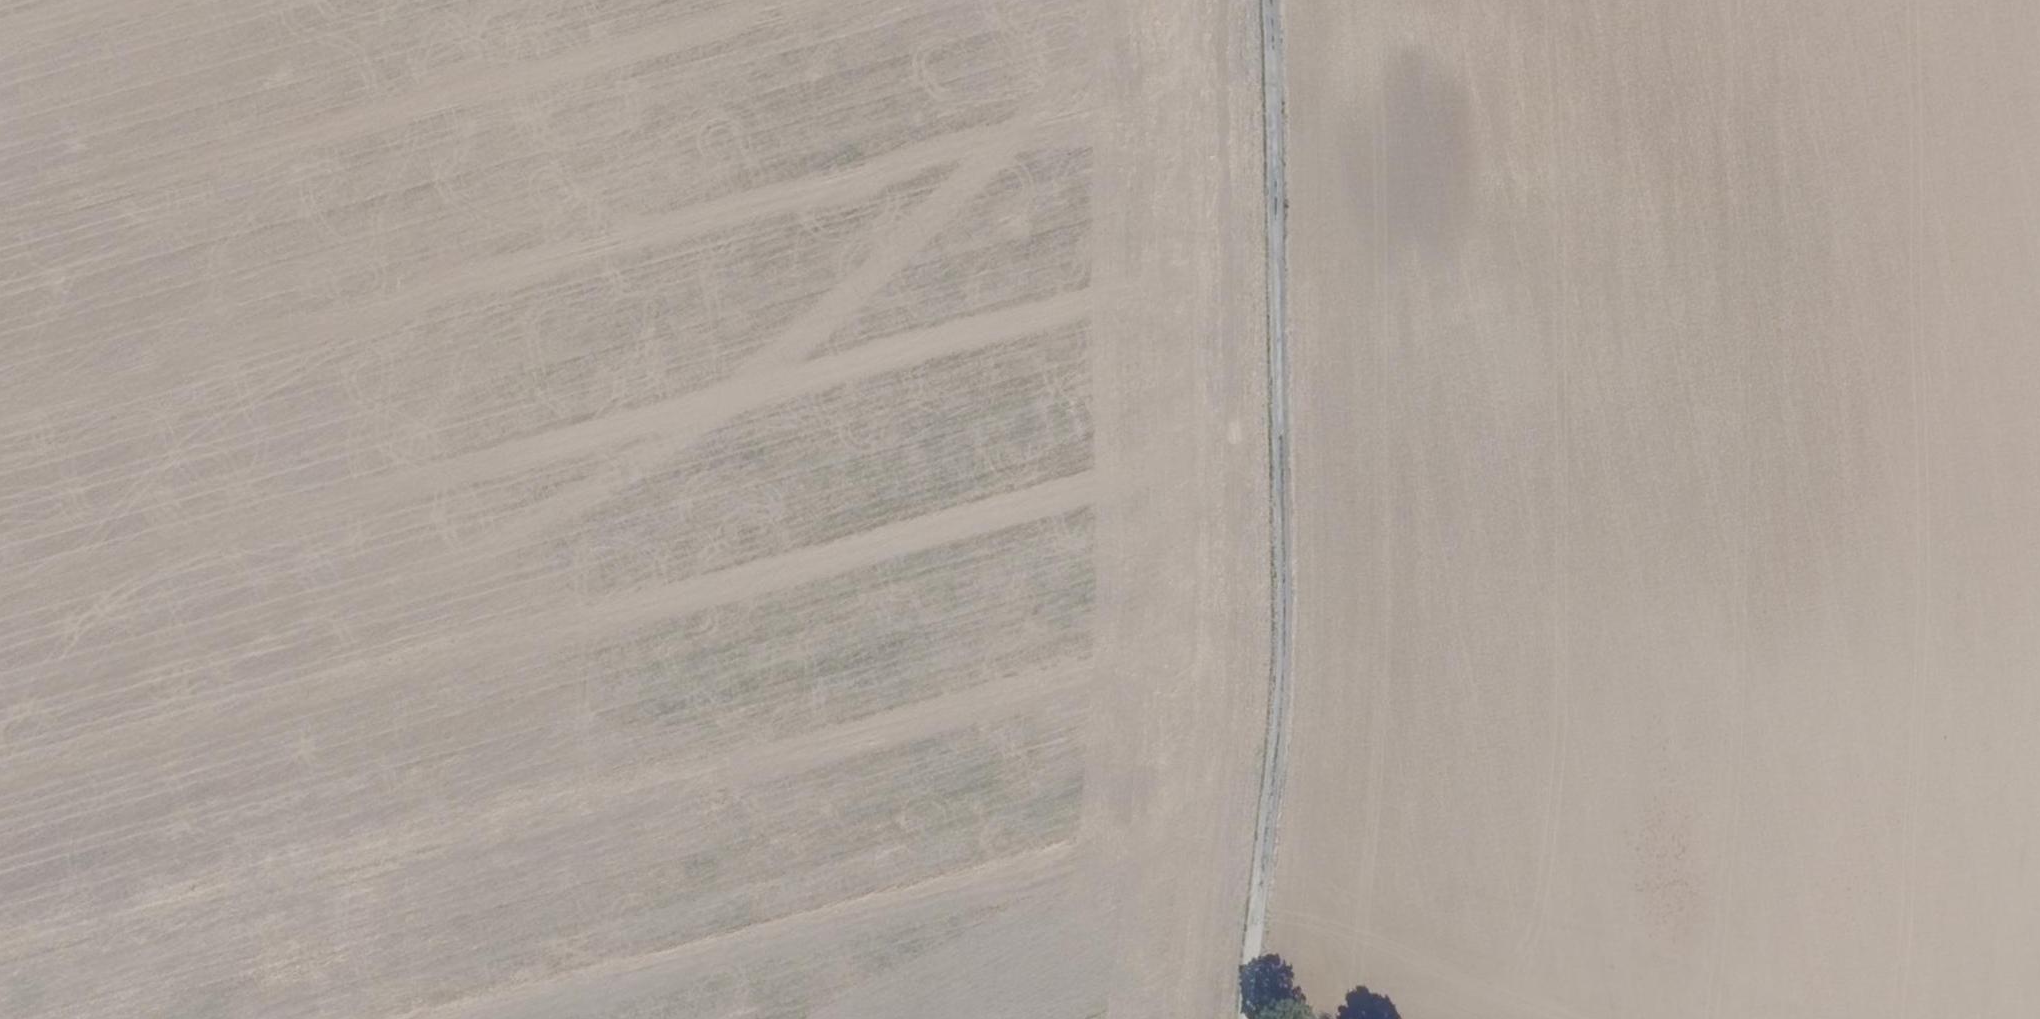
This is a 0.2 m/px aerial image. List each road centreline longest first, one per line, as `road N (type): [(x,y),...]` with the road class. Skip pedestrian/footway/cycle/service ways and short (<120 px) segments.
road 1 (track): [(1249,1018),(1290,693),(1274,0)]

